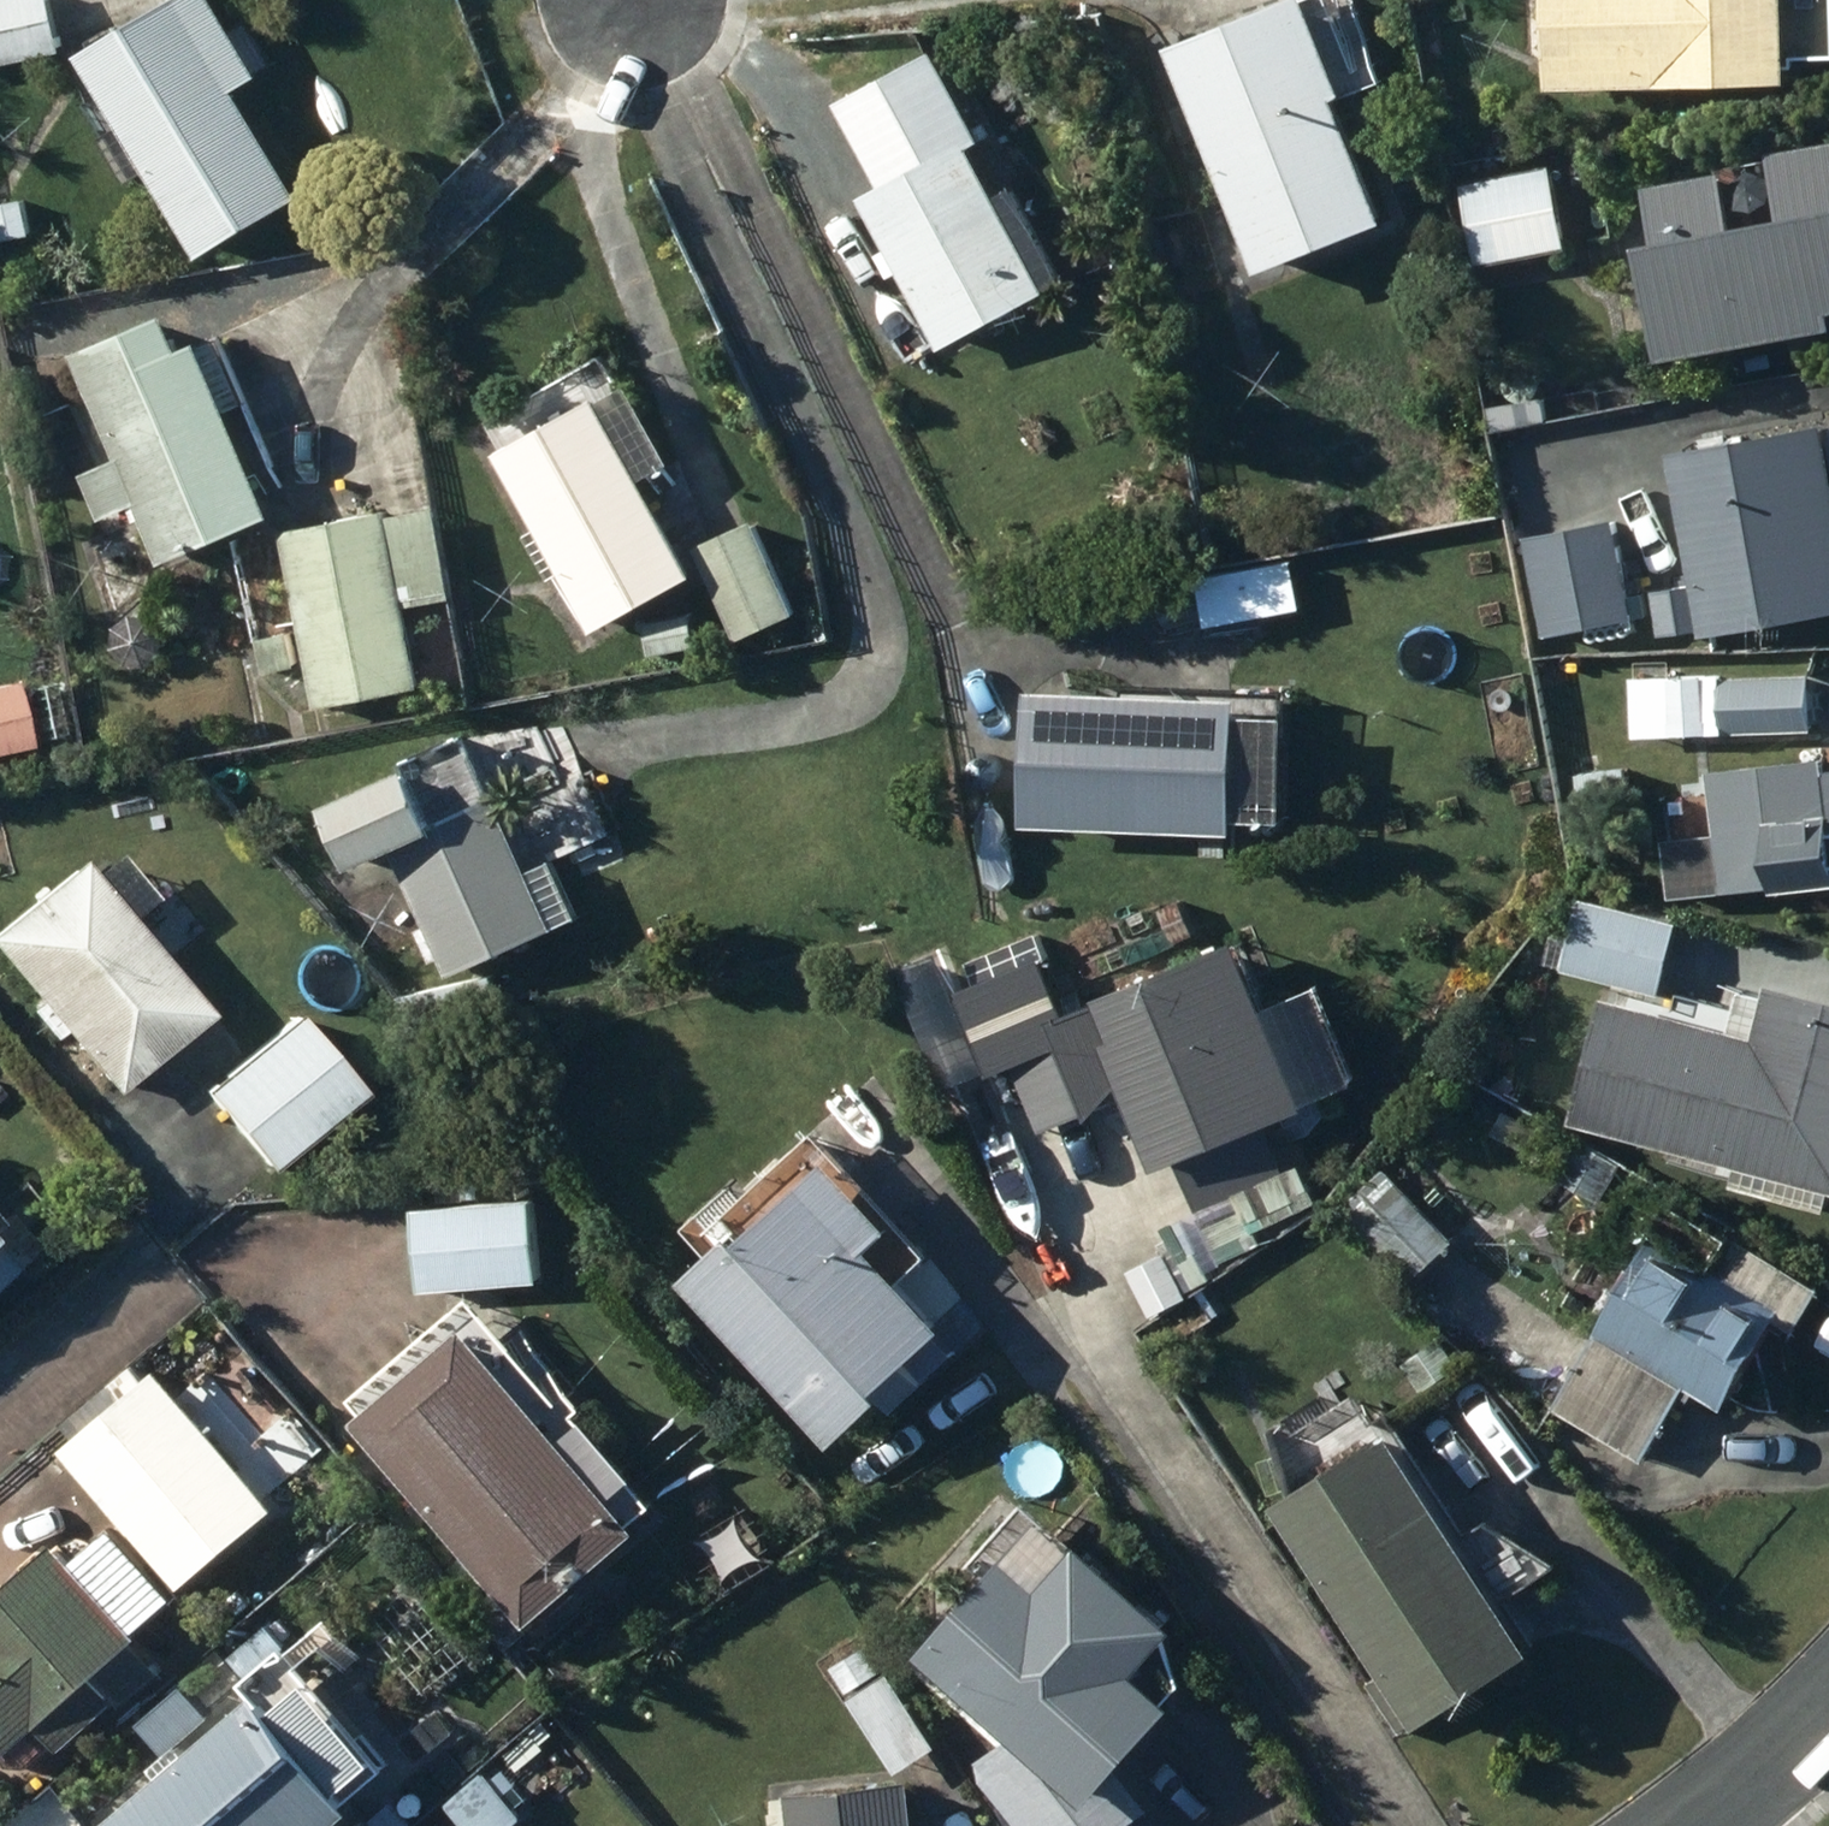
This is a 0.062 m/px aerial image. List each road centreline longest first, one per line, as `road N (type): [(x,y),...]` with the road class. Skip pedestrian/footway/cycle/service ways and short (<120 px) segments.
road 1 (residential): [(1699,1825),(1828,1709)]

